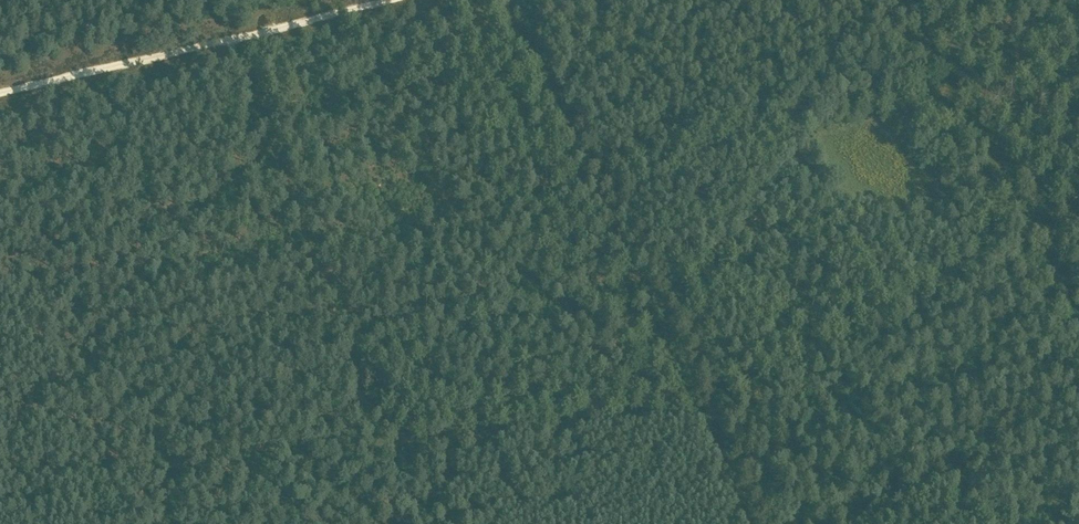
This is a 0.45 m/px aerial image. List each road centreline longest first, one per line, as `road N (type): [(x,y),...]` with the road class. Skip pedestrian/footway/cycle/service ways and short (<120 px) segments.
road 1 (track): [(0,481),(704,417)]
road 2 (track): [(704,417),(1008,252),(1078,202)]
road 3 (track): [(0,94),(389,0)]
road 4 (track): [(952,476),(1078,403)]

